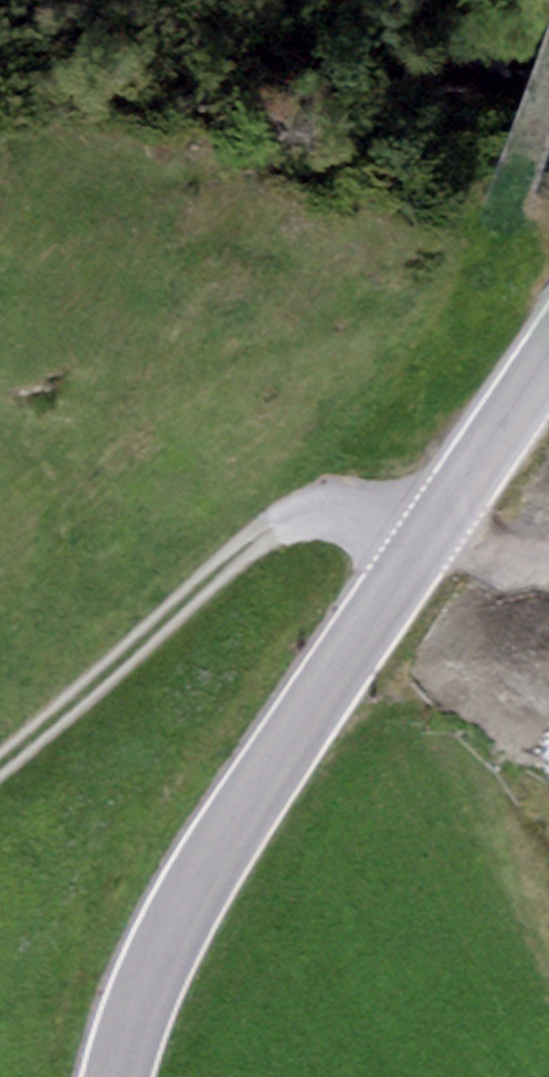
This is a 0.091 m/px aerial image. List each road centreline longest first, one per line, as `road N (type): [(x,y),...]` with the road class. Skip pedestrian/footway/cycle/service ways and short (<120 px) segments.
road 1 (tertiary): [(115,1076),(168,935),(376,584),(548,356)]
road 2 (track): [(422,524),(329,509),(273,530),(0,765)]

